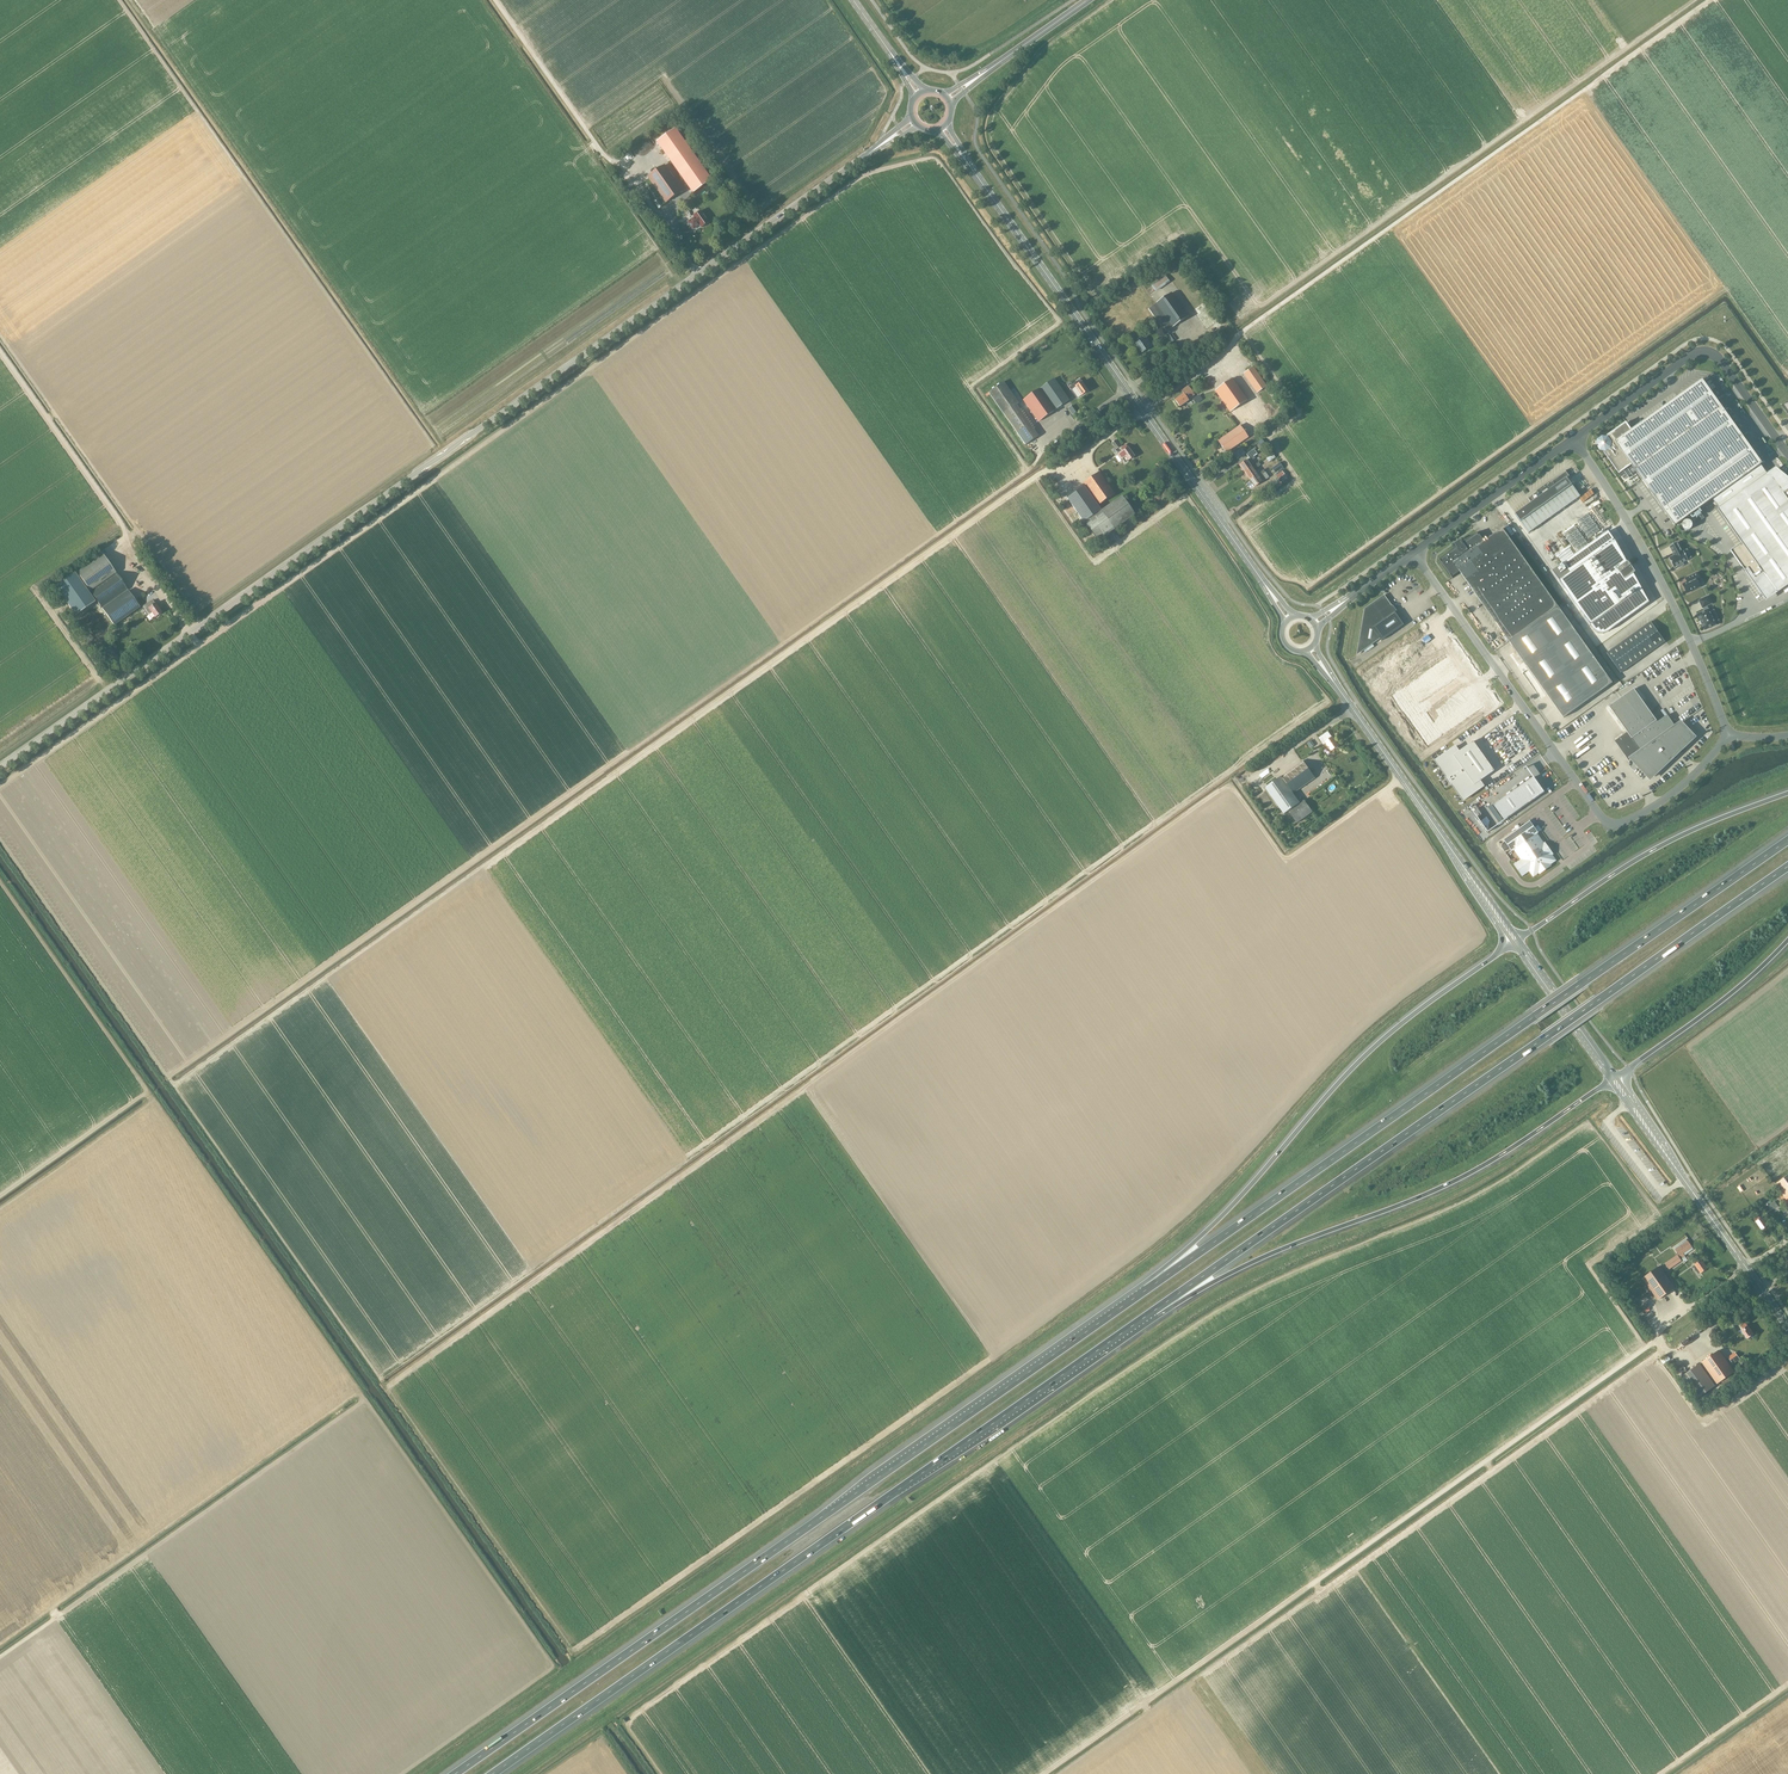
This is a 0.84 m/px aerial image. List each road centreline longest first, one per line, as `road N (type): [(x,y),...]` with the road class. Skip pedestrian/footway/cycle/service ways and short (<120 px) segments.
road 1 (unclassified): [(0,767),(872,151)]
road 2 (track): [(1040,473),(174,1085)]
road 3 (motorway): [(1146,1290),(455,1773)]
road 4 (motorway): [(492,1773),(1154,1311)]
road 5 (motorway): [(1787,840),(1146,1290)]
road 6 (motorway): [(1154,1311),(1787,866)]
road 7 (motorway): [(1154,1311),(1260,1258),(1454,1182),(1610,1080)]
road 8 (motorway): [(1513,943),(1369,1053),(1146,1290)]
road 9 (primary): [(1263,582),(974,172)]
road 10 (unclassified): [(1413,552),(1609,827),(1672,793),(1728,734)]
road 11 (track): [(1202,369),(1238,335),(1594,84)]
road 12 (track): [(1691,1307),(1651,1345),(1308,1587)]
road 13 (track): [(1705,1331),(1653,1355),(1317,1592)]
road 14 (unclassified): [(1728,734),(1664,587),(1574,438)]
road 15 (motorway): [(1787,793),(1659,847),(1519,939)]
road 16 (motorway): [(1616,1077),(1720,1003),(1787,940)]
road 17 (unclassified): [(1413,552),(1574,438)]
road 18 (primary): [(1439,832),(1334,682)]
road 19 (primary): [(1616,1077),(1519,939)]
road 20 (primary): [(1513,943),(1610,1080)]
road 21 (secondary): [(1787,1327),(1694,1193)]
road 22 (unclassified): [(1574,438),(1688,357),(1707,352)]
road 23 (secondary): [(1610,1080),(1694,1193)]
road 24 (secondary): [(1694,1193),(1616,1077)]
road 25 (track): [(1288,859),(1402,779)]
road 26 (primary): [(1519,939),(1439,832)]
road 27 (primary): [(1439,832),(1513,943)]
road 28 (unclassified): [(1787,453),(1707,352)]
road 29 (tertiary): [(988,70),(1088,0)]

